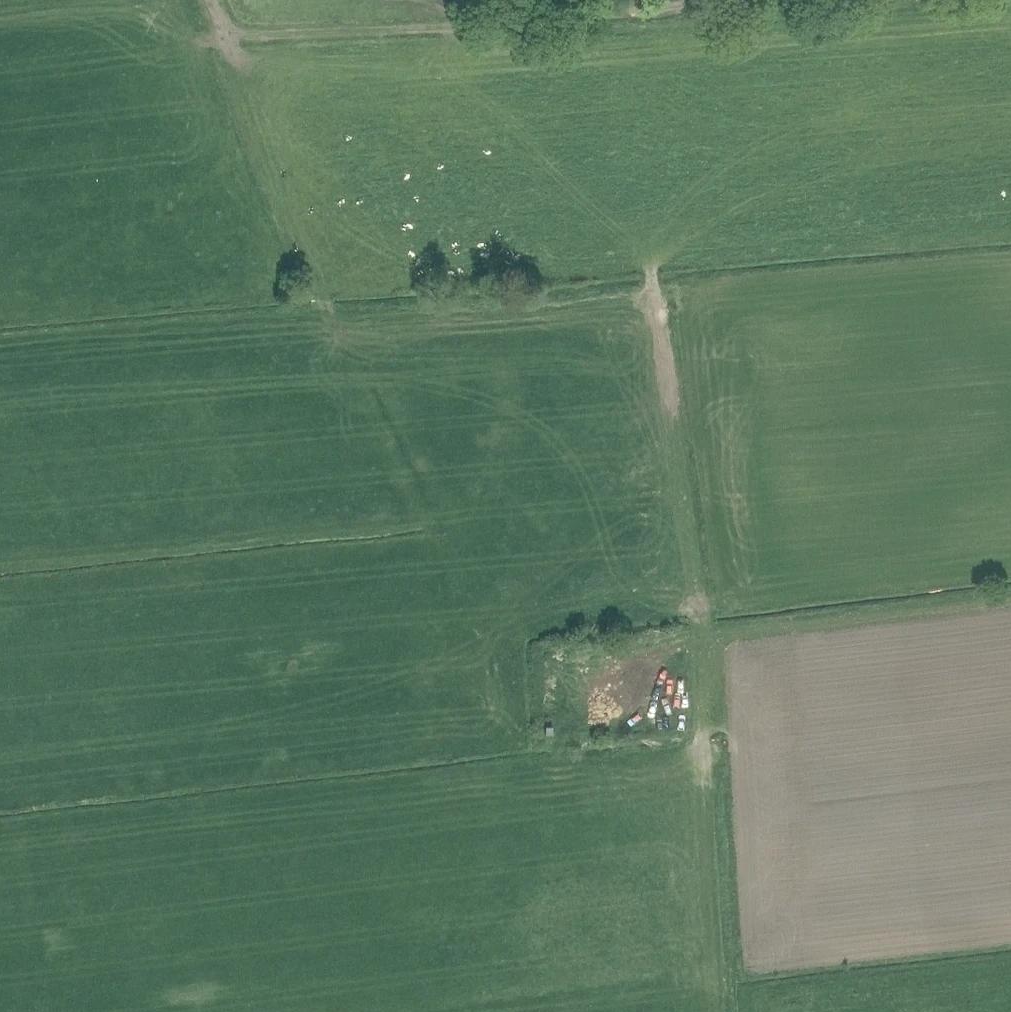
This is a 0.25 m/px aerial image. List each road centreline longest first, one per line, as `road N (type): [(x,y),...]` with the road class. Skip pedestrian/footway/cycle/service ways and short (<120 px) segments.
road 1 (track): [(1010,601),(807,622),(736,650),(705,707),(692,766)]
road 2 (track): [(748,0),(474,25)]

